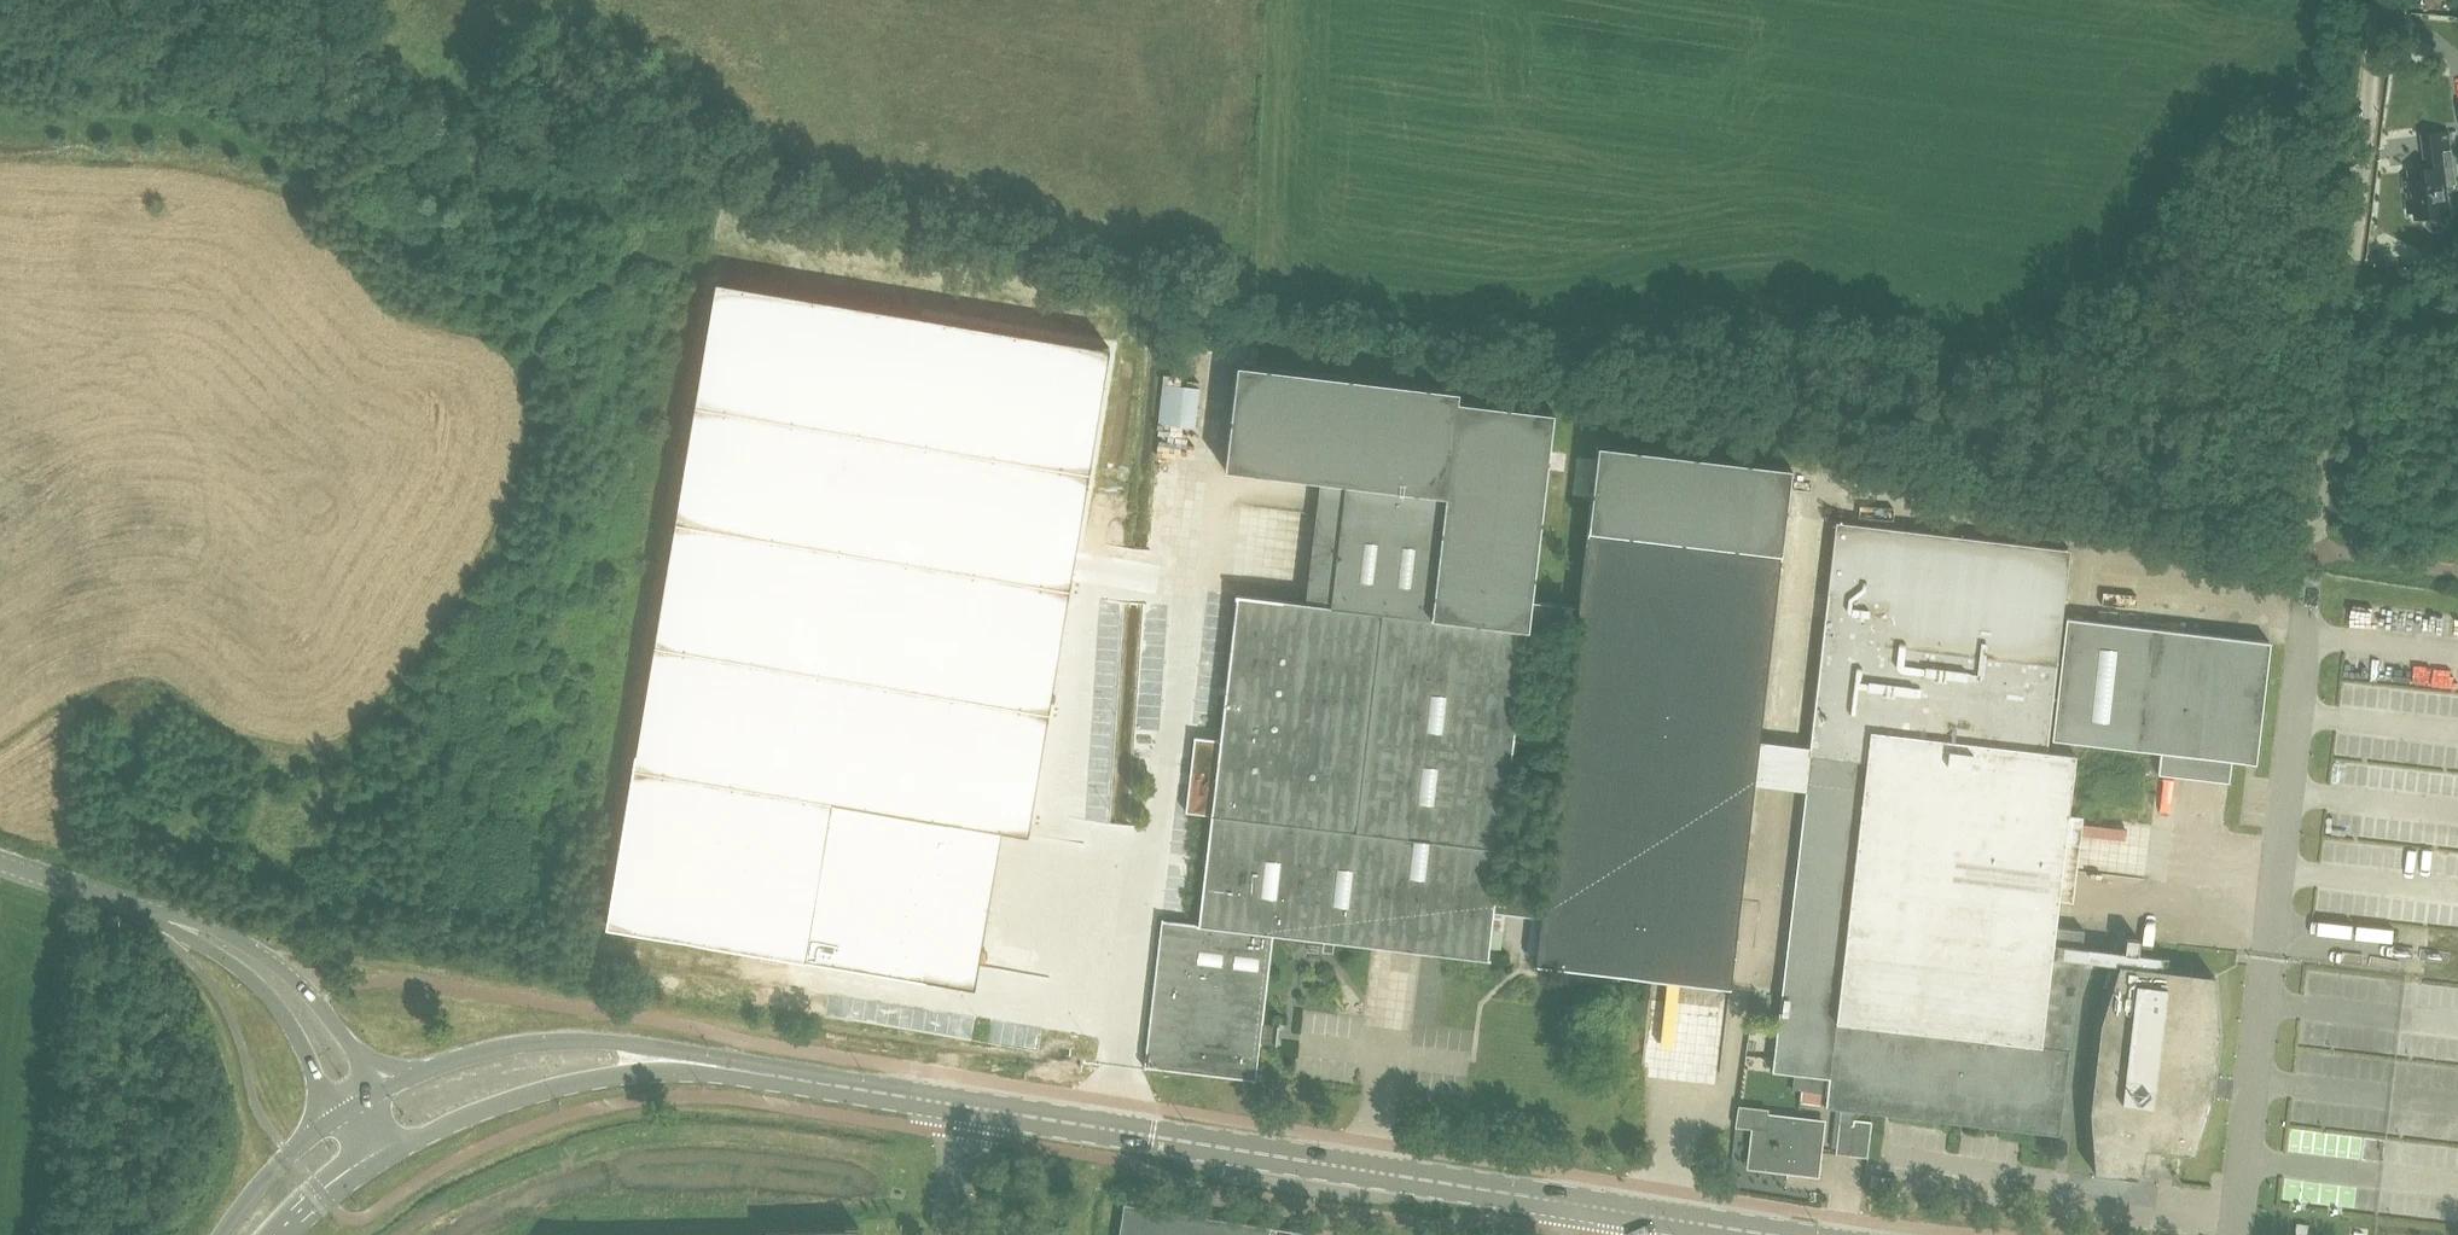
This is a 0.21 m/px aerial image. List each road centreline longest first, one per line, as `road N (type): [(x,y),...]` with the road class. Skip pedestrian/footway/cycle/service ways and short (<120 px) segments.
road 1 (secondary): [(1598,1209),(960,1111)]
road 2 (unclassified): [(2313,543),(2378,0)]
road 3 (secondary): [(833,1088),(618,1042),(572,1040),(478,1052),(376,1095)]
road 4 (secondary): [(382,1161),(530,1098),(618,1079),(833,1088)]
road 5 (unclassified): [(376,1095),(346,1037),(302,986),(217,929),(163,919)]
road 6 (unclassified): [(163,919),(271,995),(338,1118)]
road 7 (unclassified): [(163,919),(0,863)]
road 8 (secondary): [(1765,1234),(1598,1209)]
road 9 (secondary): [(338,1118),(290,1155),(224,1234)]
road 10 (secondary): [(960,1111),(833,1088)]
road 11 (unclassified): [(949,1234),(960,1111)]

